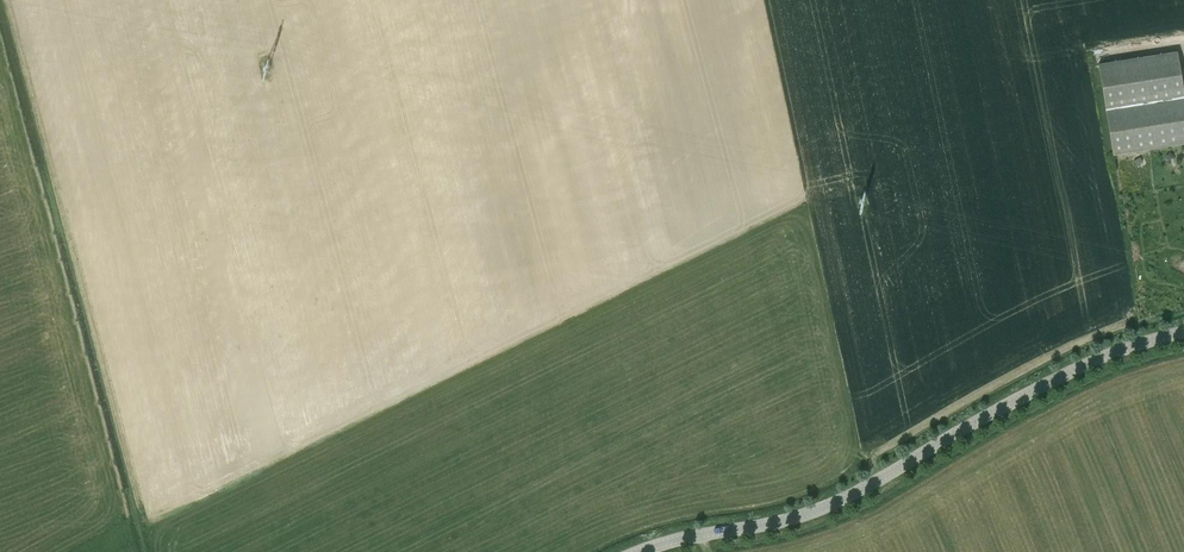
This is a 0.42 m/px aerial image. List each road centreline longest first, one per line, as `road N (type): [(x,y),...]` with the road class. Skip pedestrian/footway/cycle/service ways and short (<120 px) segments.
road 1 (unclassified): [(636,551),(832,505),(1061,374),(1183,330)]

